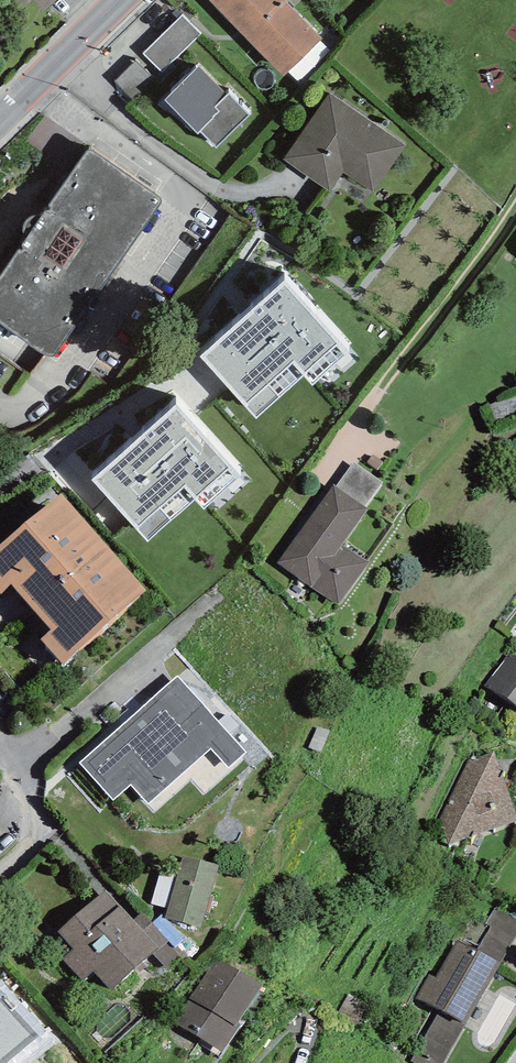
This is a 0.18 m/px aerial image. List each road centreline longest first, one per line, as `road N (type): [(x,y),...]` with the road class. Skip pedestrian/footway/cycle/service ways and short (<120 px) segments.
road 1 (unclassified): [(111,0),(0,108)]

